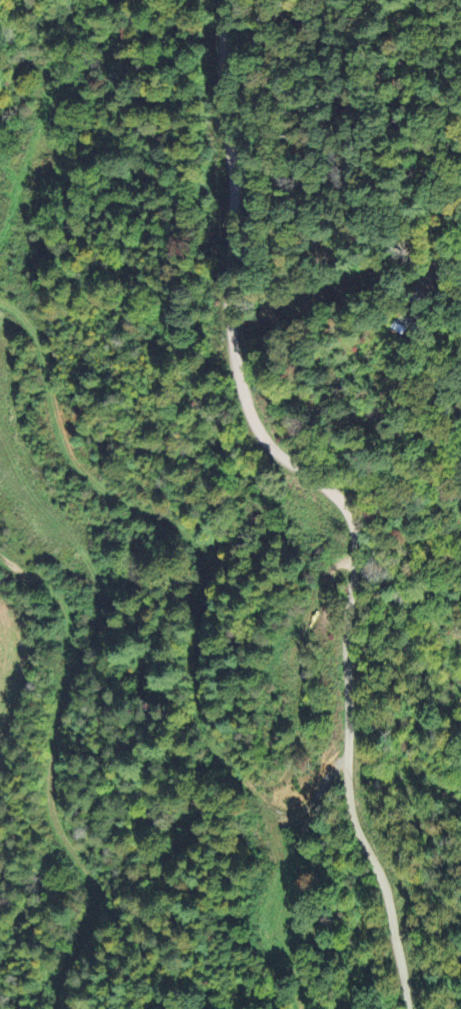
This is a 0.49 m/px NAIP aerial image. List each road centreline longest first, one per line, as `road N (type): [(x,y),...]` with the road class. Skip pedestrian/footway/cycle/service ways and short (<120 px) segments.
road 1 (residential): [(224,0),(218,89),(236,204),(229,308),(237,368),(273,449),(346,505),(356,539),(349,815),(384,884)]
road 2 (residential): [(457,288),(444,0)]
road 3 (residential): [(384,884),(410,1008)]

